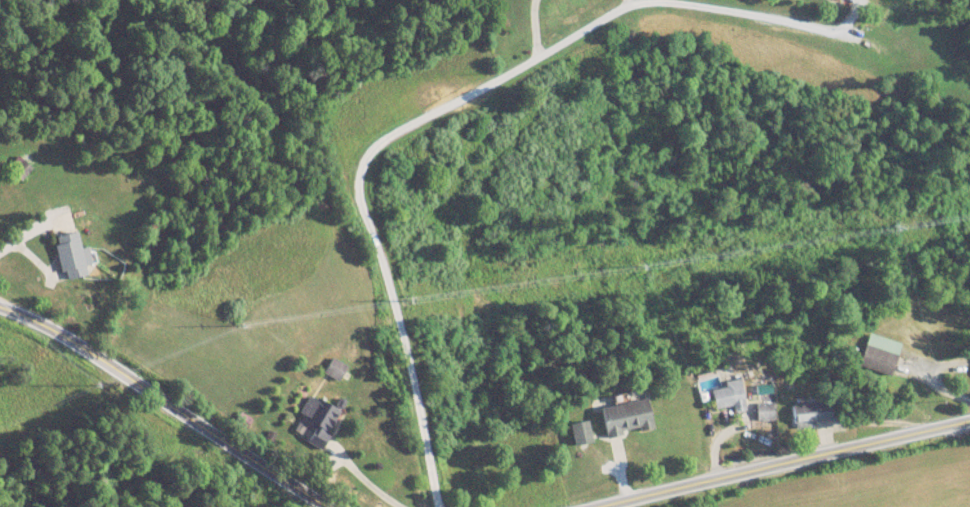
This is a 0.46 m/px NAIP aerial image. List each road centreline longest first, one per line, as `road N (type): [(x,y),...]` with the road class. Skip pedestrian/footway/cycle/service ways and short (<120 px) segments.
road 1 (residential): [(439,506),(360,202),(358,165),(389,133),(626,2),(643,0)]
road 2 (secondary): [(0,309),(30,316),(330,506)]
road 3 (secondary): [(596,506),(969,422)]
road 4 (residential): [(672,0),(865,36)]

